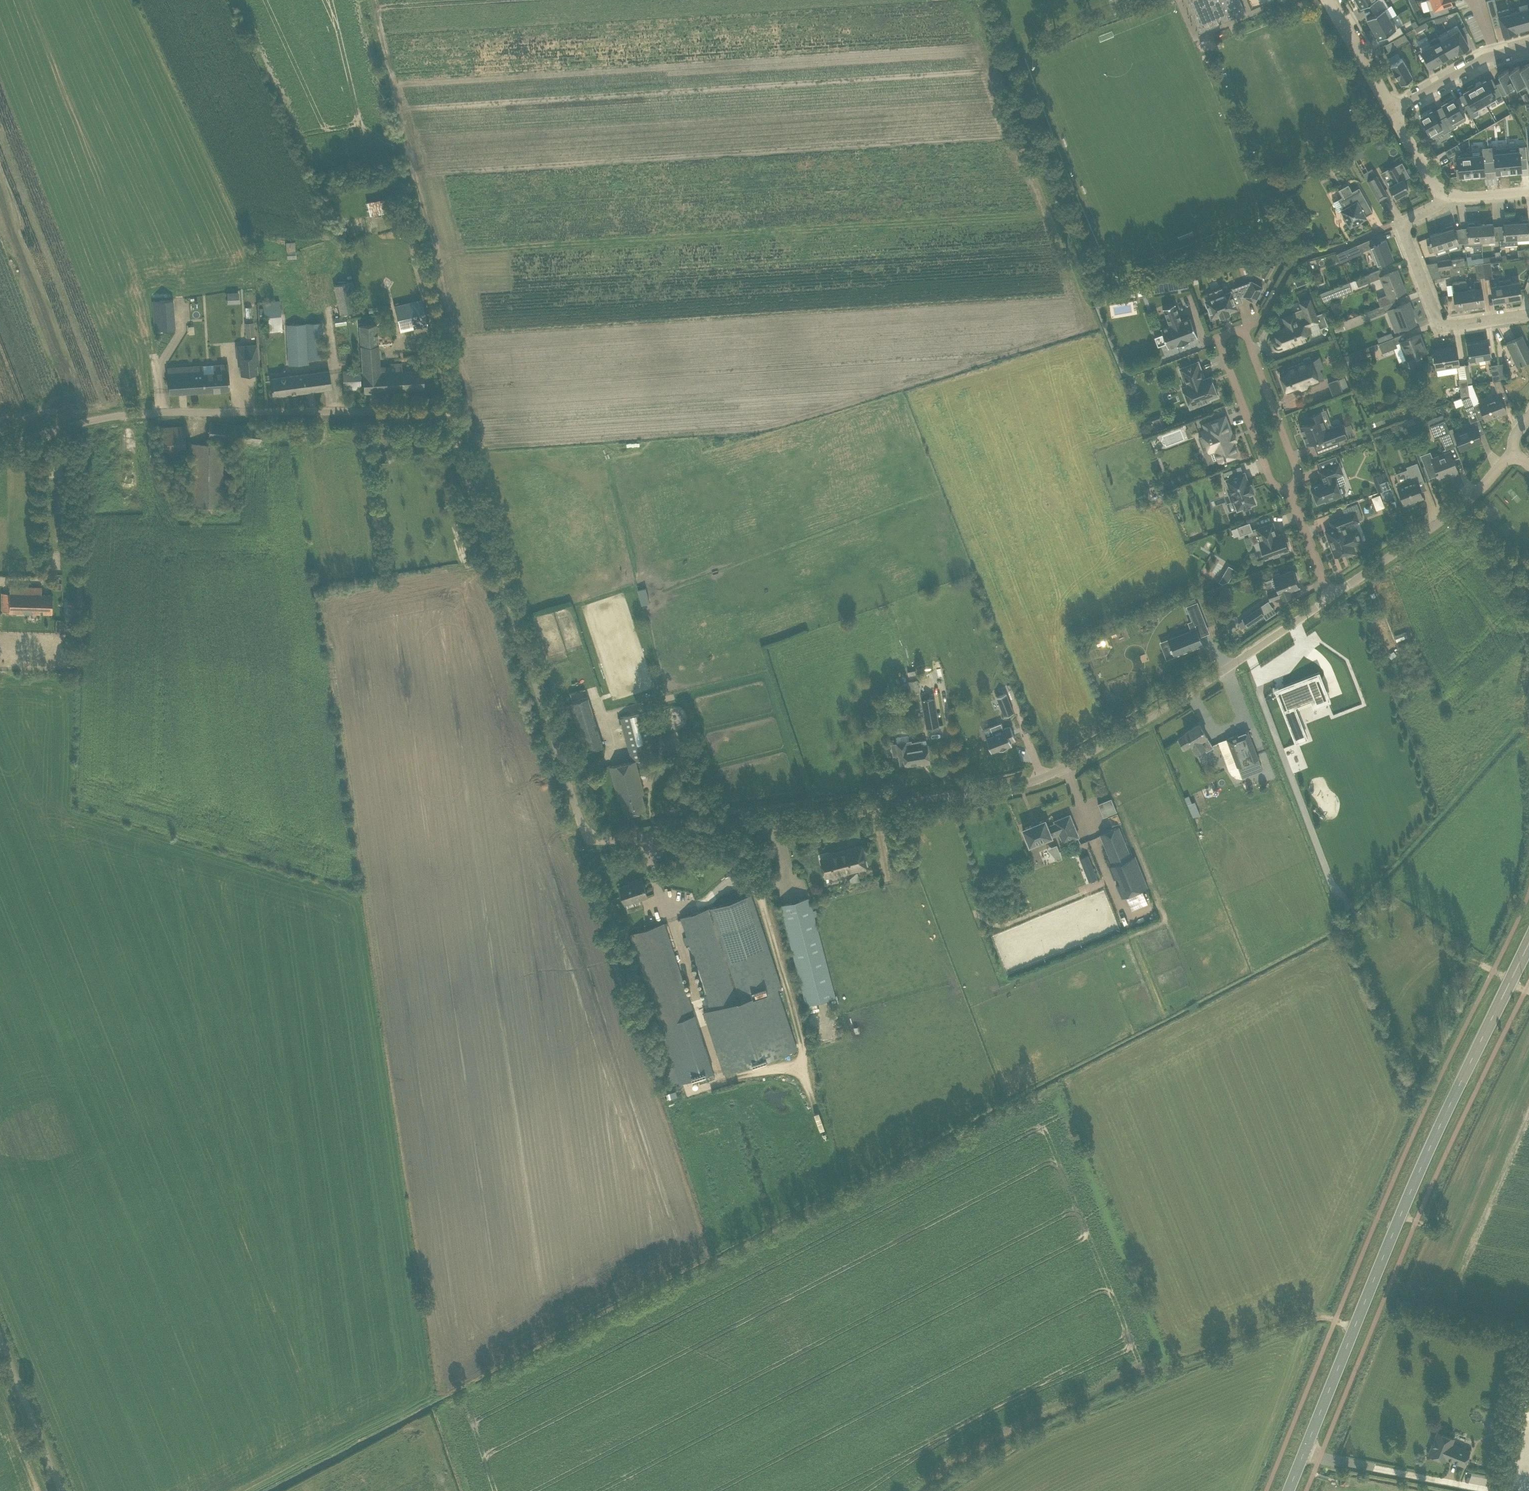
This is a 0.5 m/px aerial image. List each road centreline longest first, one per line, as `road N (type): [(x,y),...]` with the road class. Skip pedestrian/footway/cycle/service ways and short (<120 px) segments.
road 1 (unclassified): [(0,447),(120,415),(441,412),(450,420),(580,818),(599,838),(1036,780),(1190,692),(1330,596)]
road 2 (secondary): [(1289,1490),(1403,1208),(1528,940)]
road 3 (unclassified): [(1330,596),(1461,505),(1512,451)]
road 4 (residential): [(1244,327),(1219,337),(1273,482),(1289,488)]
road 5 (residential): [(1528,314),(1444,324),(1399,222)]
road 6 (residential): [(1289,488),(1297,469),(1244,327)]
road 7 (unclassified): [(62,1490),(0,1338)]
road 8 (residential): [(1391,109),(1328,0)]

